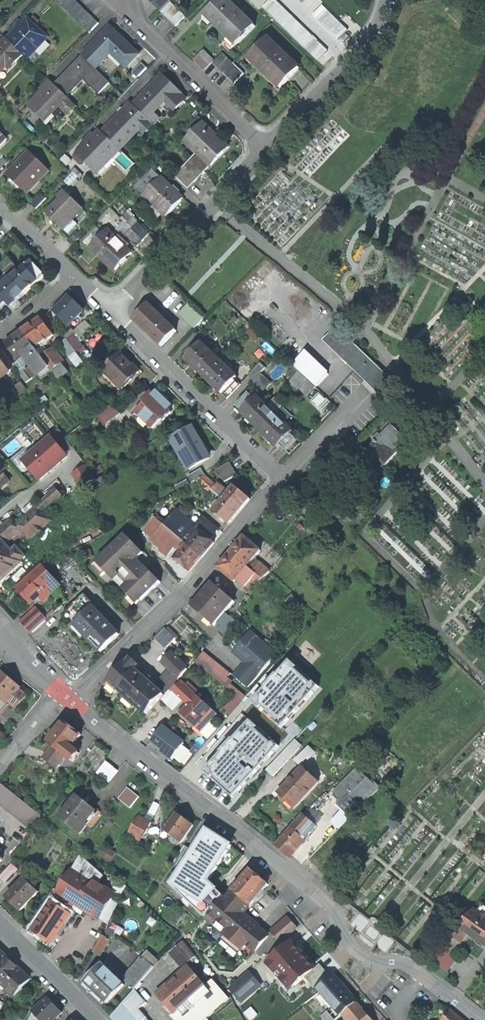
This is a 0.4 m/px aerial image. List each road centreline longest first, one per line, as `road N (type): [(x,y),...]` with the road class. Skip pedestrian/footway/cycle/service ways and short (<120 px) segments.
road 1 (residential): [(72,696),(304,876),(368,952),(419,967)]
road 2 (residential): [(287,478),(72,696)]
road 3 (residential): [(107,302),(287,478)]
road 4 (residential): [(107,302),(267,143)]
road 5 (residential): [(267,143),(124,0)]
road 6 (residential): [(267,143),(381,17),(383,0)]
road 7 (tertiary): [(94,1019),(0,924)]

